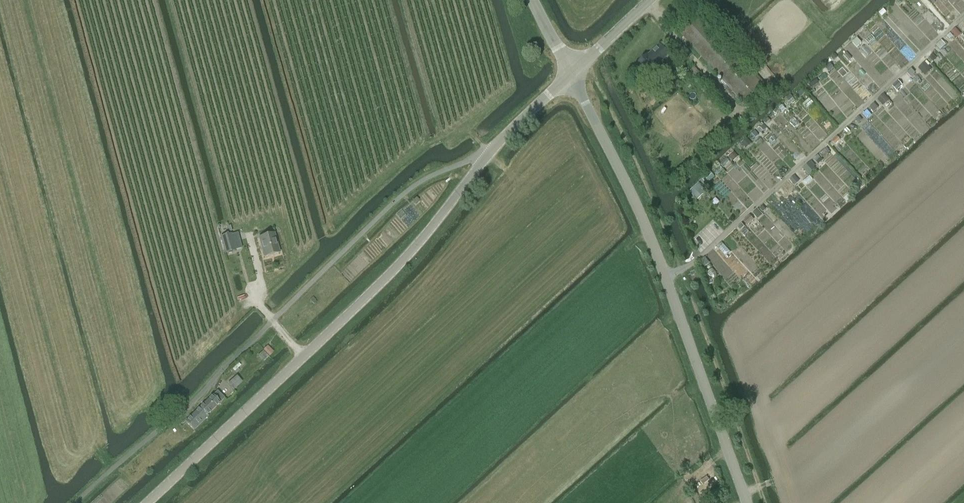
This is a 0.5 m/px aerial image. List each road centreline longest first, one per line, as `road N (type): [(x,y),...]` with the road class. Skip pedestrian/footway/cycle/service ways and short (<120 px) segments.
road 1 (unclassified): [(75,502),(211,387),(401,199),(487,159)]
road 2 (unclassified): [(146,502),(388,278),(487,159)]
road 3 (tertiary): [(748,502),(664,275),(572,79)]

